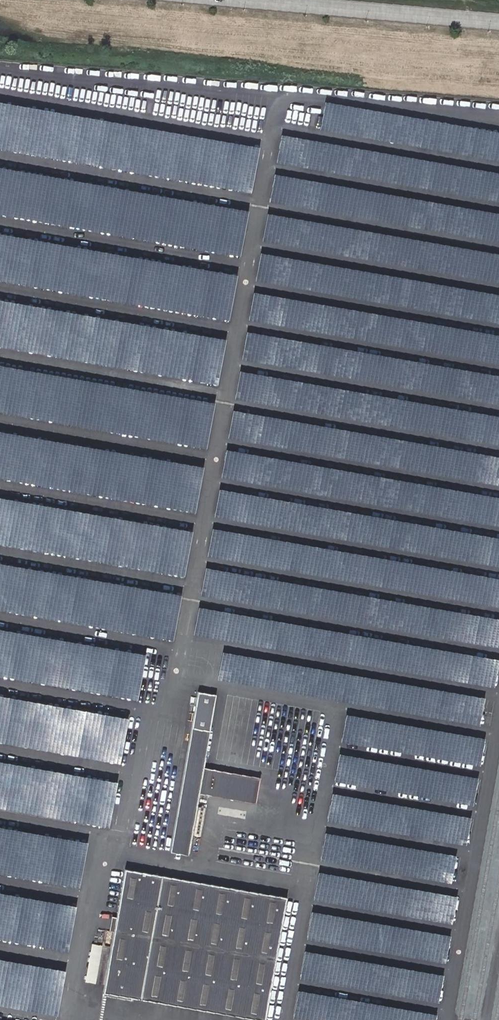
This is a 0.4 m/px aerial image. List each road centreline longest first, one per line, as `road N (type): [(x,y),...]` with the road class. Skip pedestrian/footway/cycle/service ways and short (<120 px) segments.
road 1 (unclassified): [(498,20),(288,0)]

